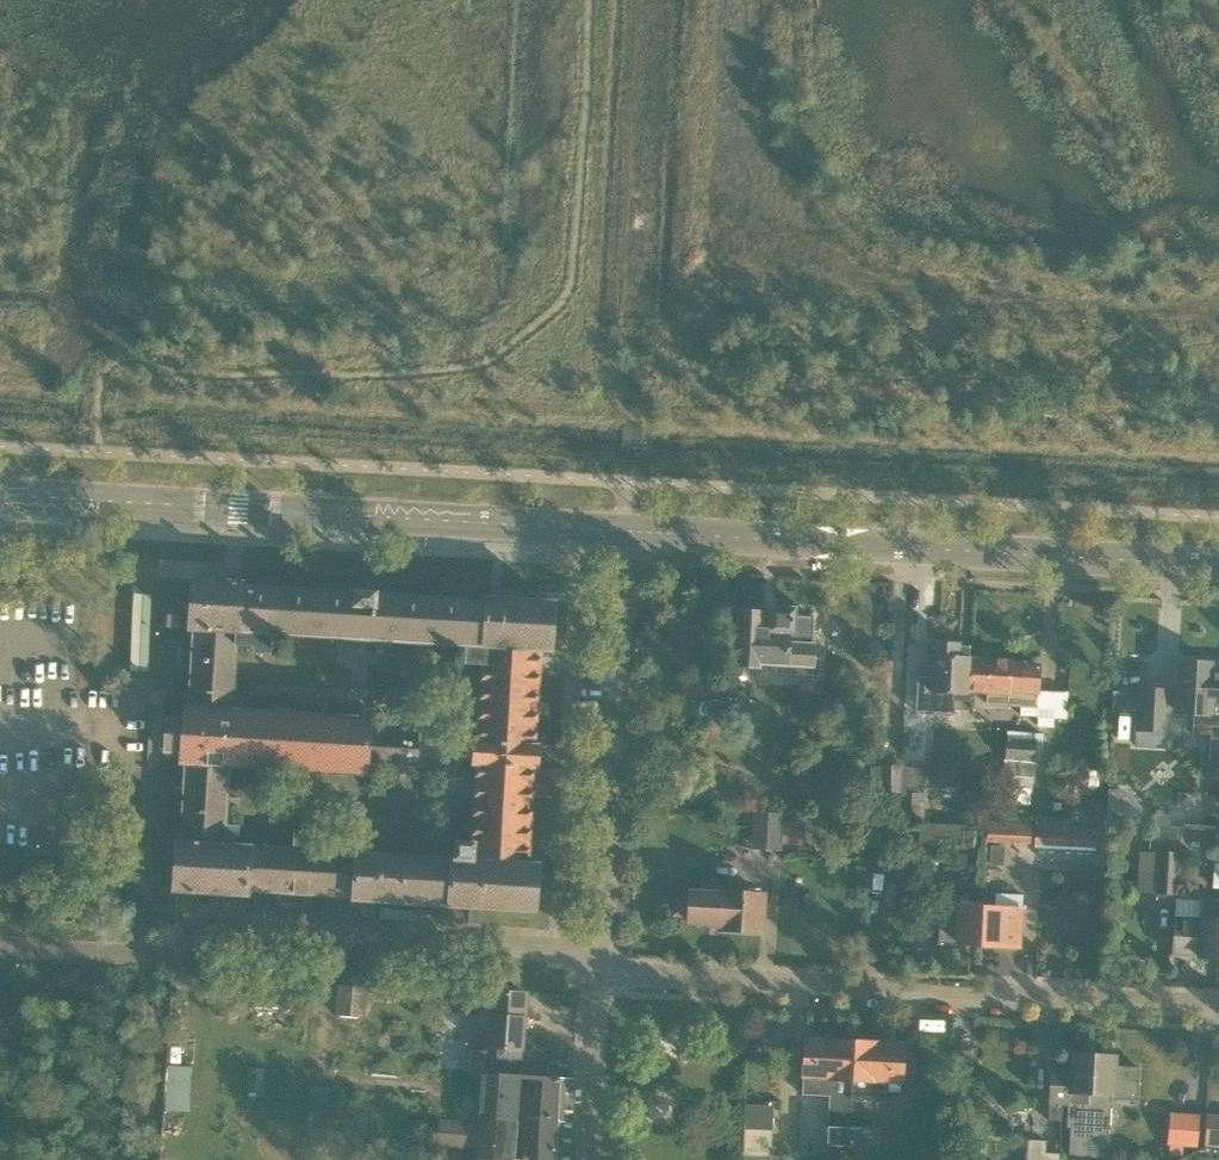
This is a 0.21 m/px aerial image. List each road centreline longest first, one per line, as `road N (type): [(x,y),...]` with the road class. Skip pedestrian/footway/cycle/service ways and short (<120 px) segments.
road 1 (tertiary): [(0,494),(624,527)]
road 2 (residential): [(1218,1008),(601,975)]
road 3 (residential): [(0,946),(100,955),(281,932),(601,948)]
road 4 (tertiary): [(624,527),(1218,564)]
road 5 (residential): [(601,948),(624,527)]
road 6 (residential): [(592,1159),(601,975)]

